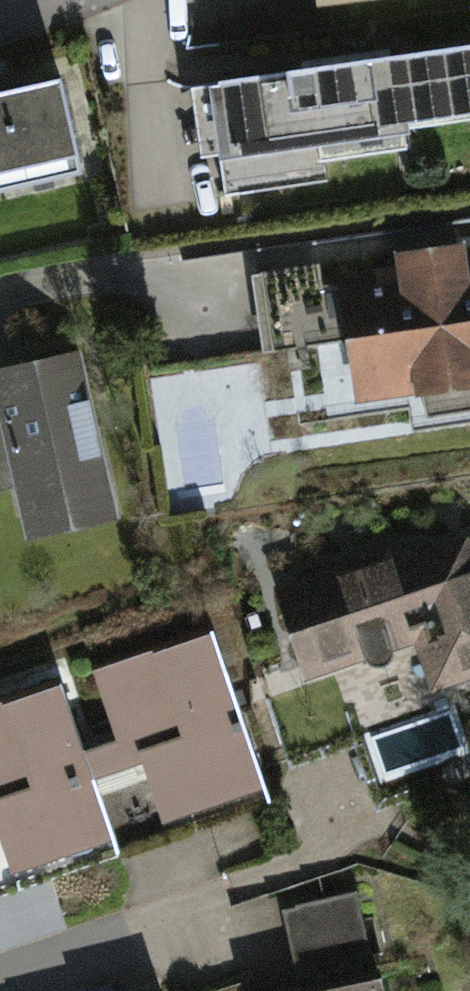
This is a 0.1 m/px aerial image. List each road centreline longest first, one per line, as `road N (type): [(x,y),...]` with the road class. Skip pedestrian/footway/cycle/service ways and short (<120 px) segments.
road 1 (residential): [(0,979),(233,905)]

